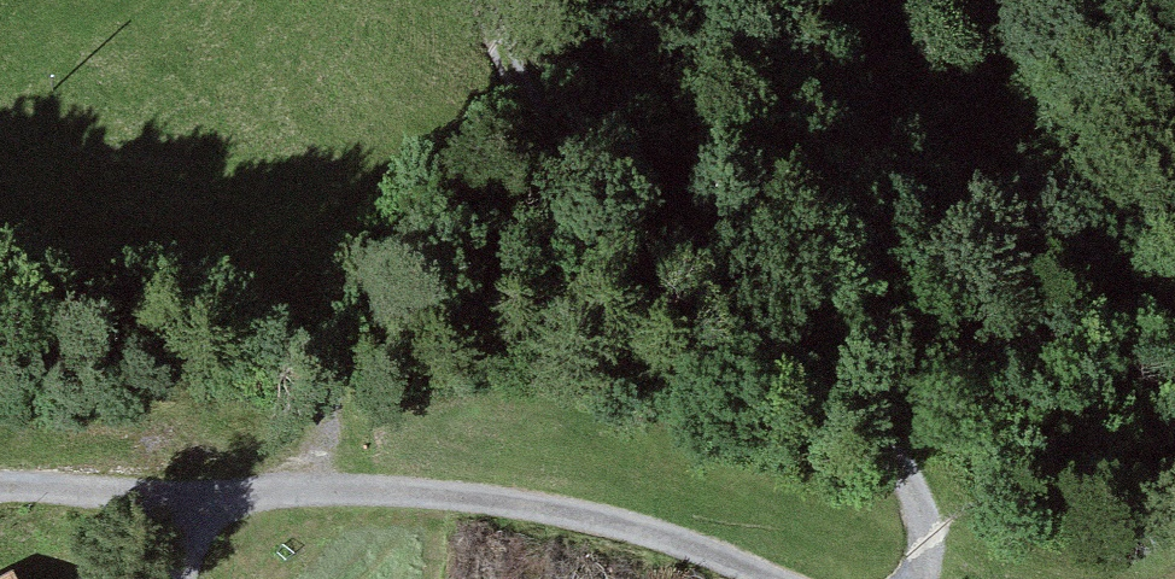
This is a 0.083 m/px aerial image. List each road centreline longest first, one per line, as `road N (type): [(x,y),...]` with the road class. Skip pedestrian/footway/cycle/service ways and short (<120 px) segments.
road 1 (track): [(775,578),(629,522),(456,489),(335,485),(212,494),(0,485)]
road 2 (track): [(919,578),(928,560),(922,508),(893,453),(516,103),(487,0)]

